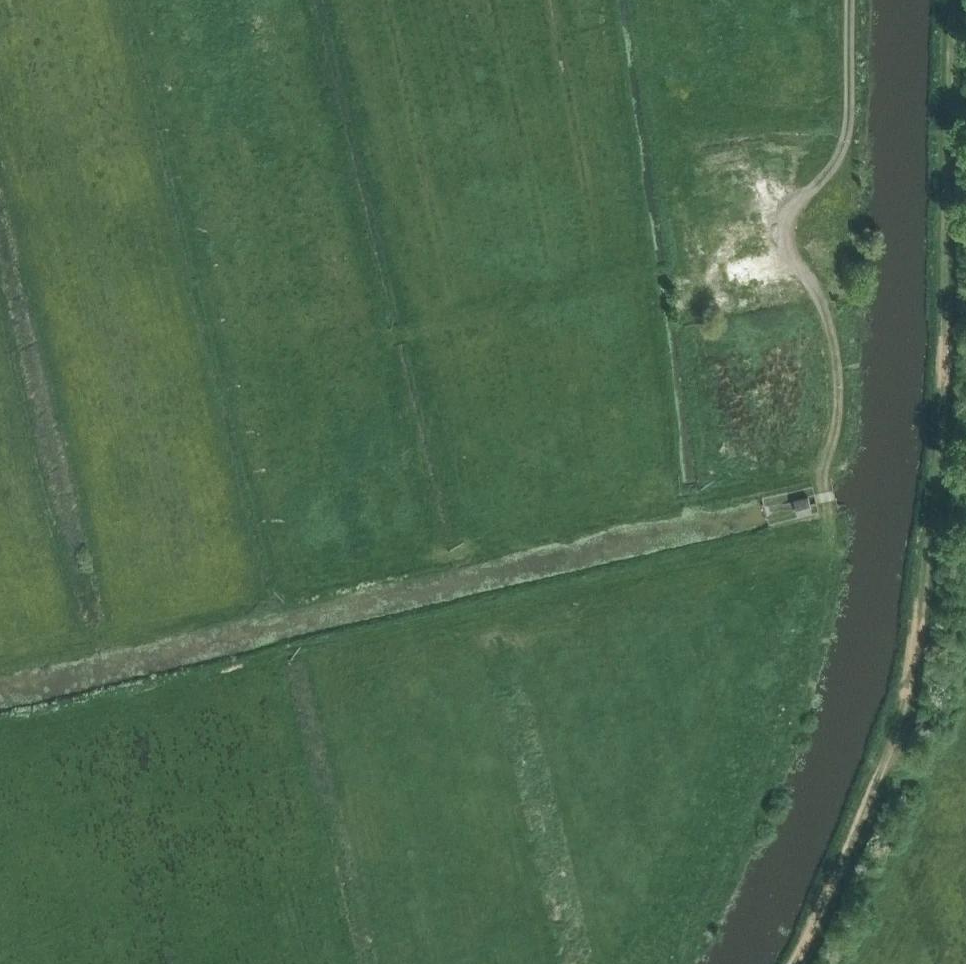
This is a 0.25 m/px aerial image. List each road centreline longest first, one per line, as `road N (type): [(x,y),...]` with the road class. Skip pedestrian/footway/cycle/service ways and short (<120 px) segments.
road 1 (track): [(850,0),(845,143),(781,230),(826,324),(833,389),(823,479),(829,513)]

